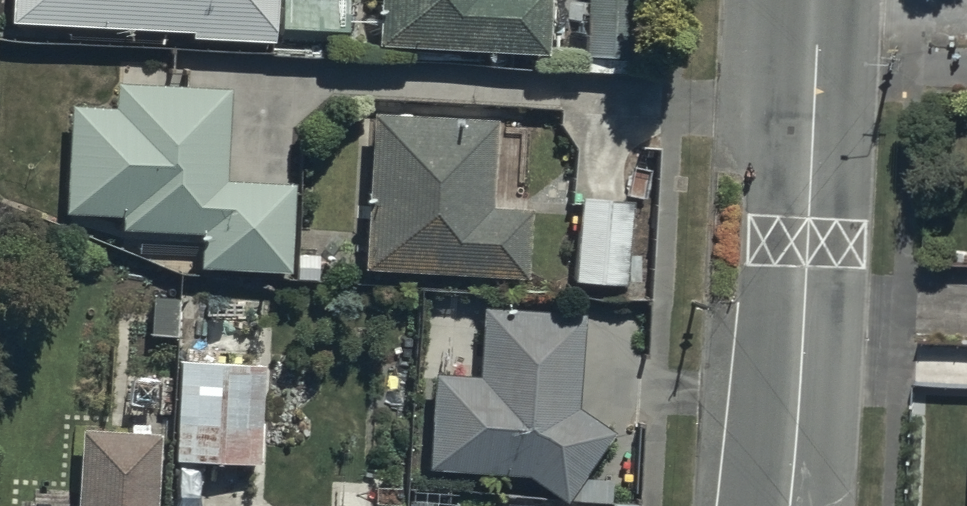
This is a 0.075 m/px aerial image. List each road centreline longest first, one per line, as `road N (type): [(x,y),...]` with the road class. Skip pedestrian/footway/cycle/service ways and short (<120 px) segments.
road 1 (unclassified): [(810,0),(782,505)]

